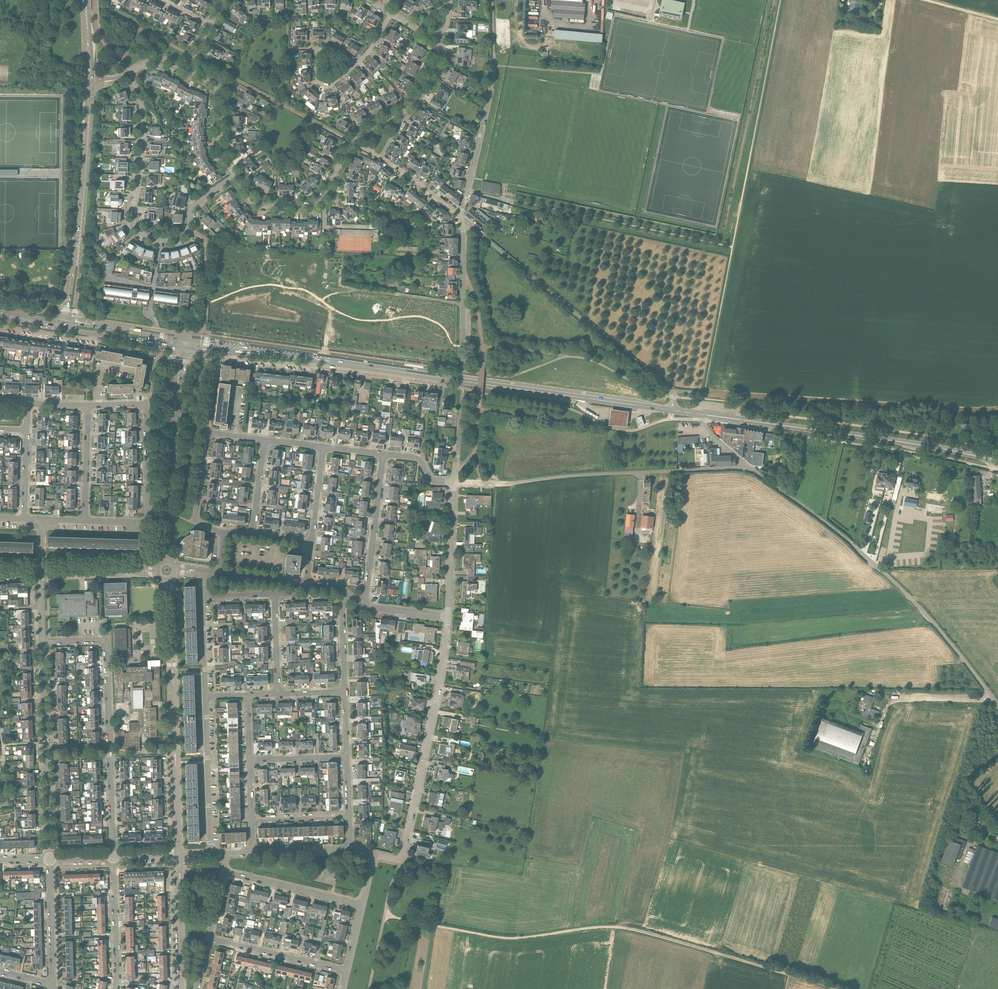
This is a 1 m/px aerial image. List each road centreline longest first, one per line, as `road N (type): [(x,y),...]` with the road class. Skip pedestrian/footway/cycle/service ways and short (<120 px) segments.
road 1 (track): [(790,975),(625,928),(511,938),(385,915)]
road 2 (primary): [(670,410),(312,358)]
road 3 (unclassified): [(997,705),(882,571),(749,467)]
road 4 (primary): [(997,462),(705,415)]
road 5 (unclassified): [(749,467),(454,482)]
road 6 (residential): [(236,177),(194,205),(181,238),(159,241),(140,231),(133,213),(141,105),(129,73)]
road 7 (residential): [(114,858),(107,642),(43,642)]
road 8 (tertiary): [(167,580),(178,857)]
road 9 (unclassified): [(673,402),(651,374),(464,228)]
road 10 (residential): [(399,859),(449,616)]
road 11 (residential): [(461,216),(492,77),(492,0)]
road 12 (residential): [(50,860),(43,642)]
road 13 (residential): [(146,523),(146,404),(88,405)]
road 14 (tertiary): [(167,562),(177,390)]
road 15 (residential): [(236,177),(258,205),(315,206),(352,142)]
road 16 (residential): [(211,856),(206,693)]
road 17 (residential): [(365,601),(384,456)]
road 18 (residential): [(352,142),(409,110),(438,59),(434,38)]
road 19 (residential): [(364,904),(225,872)]
road 20 (residential): [(349,969),(210,939)]
road 21 (residential): [(449,616),(454,482)]
road 22 (residential): [(461,216),(352,142)]
road 23 (tertiary): [(183,988),(178,857)]
road 24 (residential): [(115,988),(114,858)]
road 25 (residential): [(188,71),(219,88),(220,146),(236,177)]
road 26 (residential): [(54,984),(50,860)]
road 27 (secondary): [(83,200),(64,322)]
road 28 (secondary): [(73,323),(83,200)]

